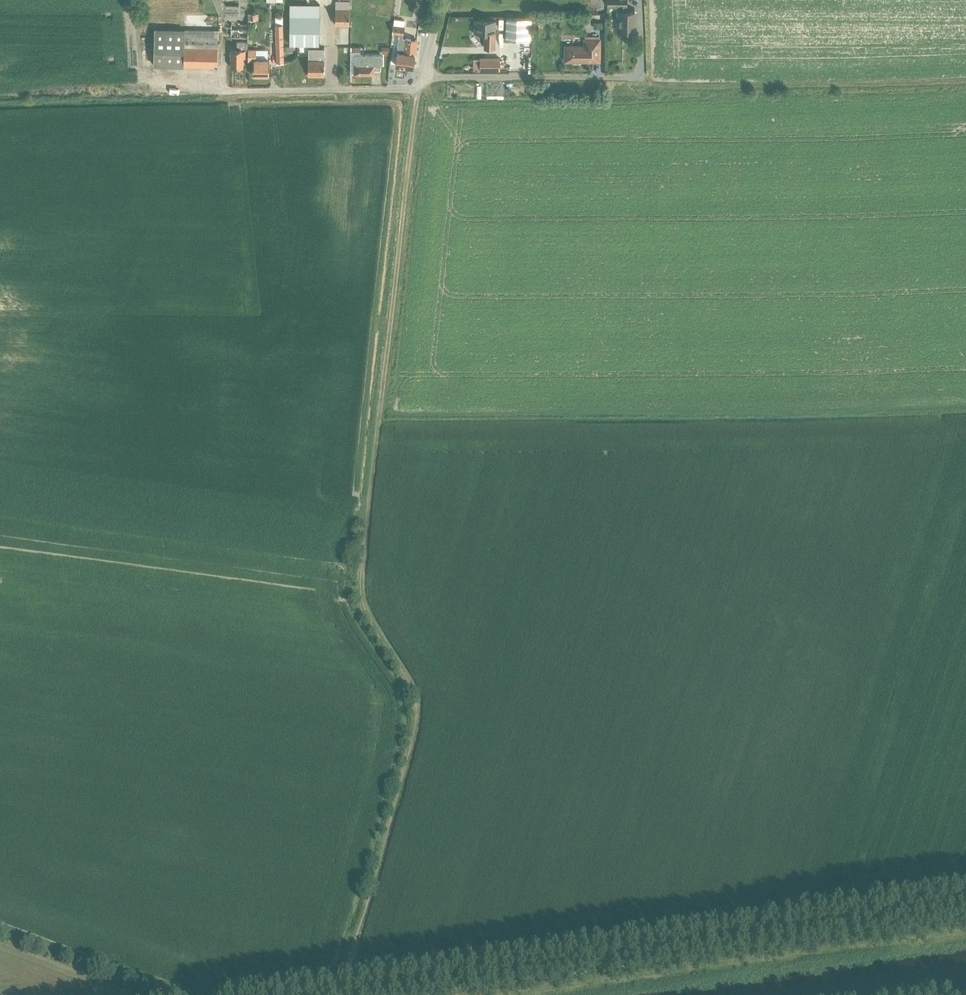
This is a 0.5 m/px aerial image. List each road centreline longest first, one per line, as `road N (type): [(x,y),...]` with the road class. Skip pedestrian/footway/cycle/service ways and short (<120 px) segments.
road 1 (unclassified): [(965,915),(425,994)]
road 2 (residential): [(428,79),(644,77)]
road 3 (residential): [(227,91),(418,86)]
road 4 (track): [(171,994),(0,928)]

